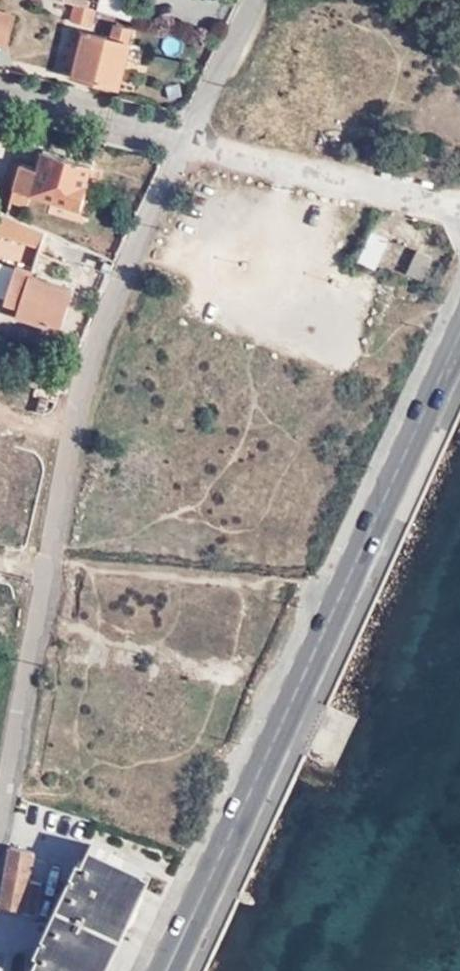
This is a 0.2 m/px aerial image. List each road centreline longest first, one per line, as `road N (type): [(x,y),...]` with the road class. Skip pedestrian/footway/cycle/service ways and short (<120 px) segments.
road 1 (residential): [(244,0),(79,381),(0,810)]
road 2 (secondary): [(167,970),(459,341)]

